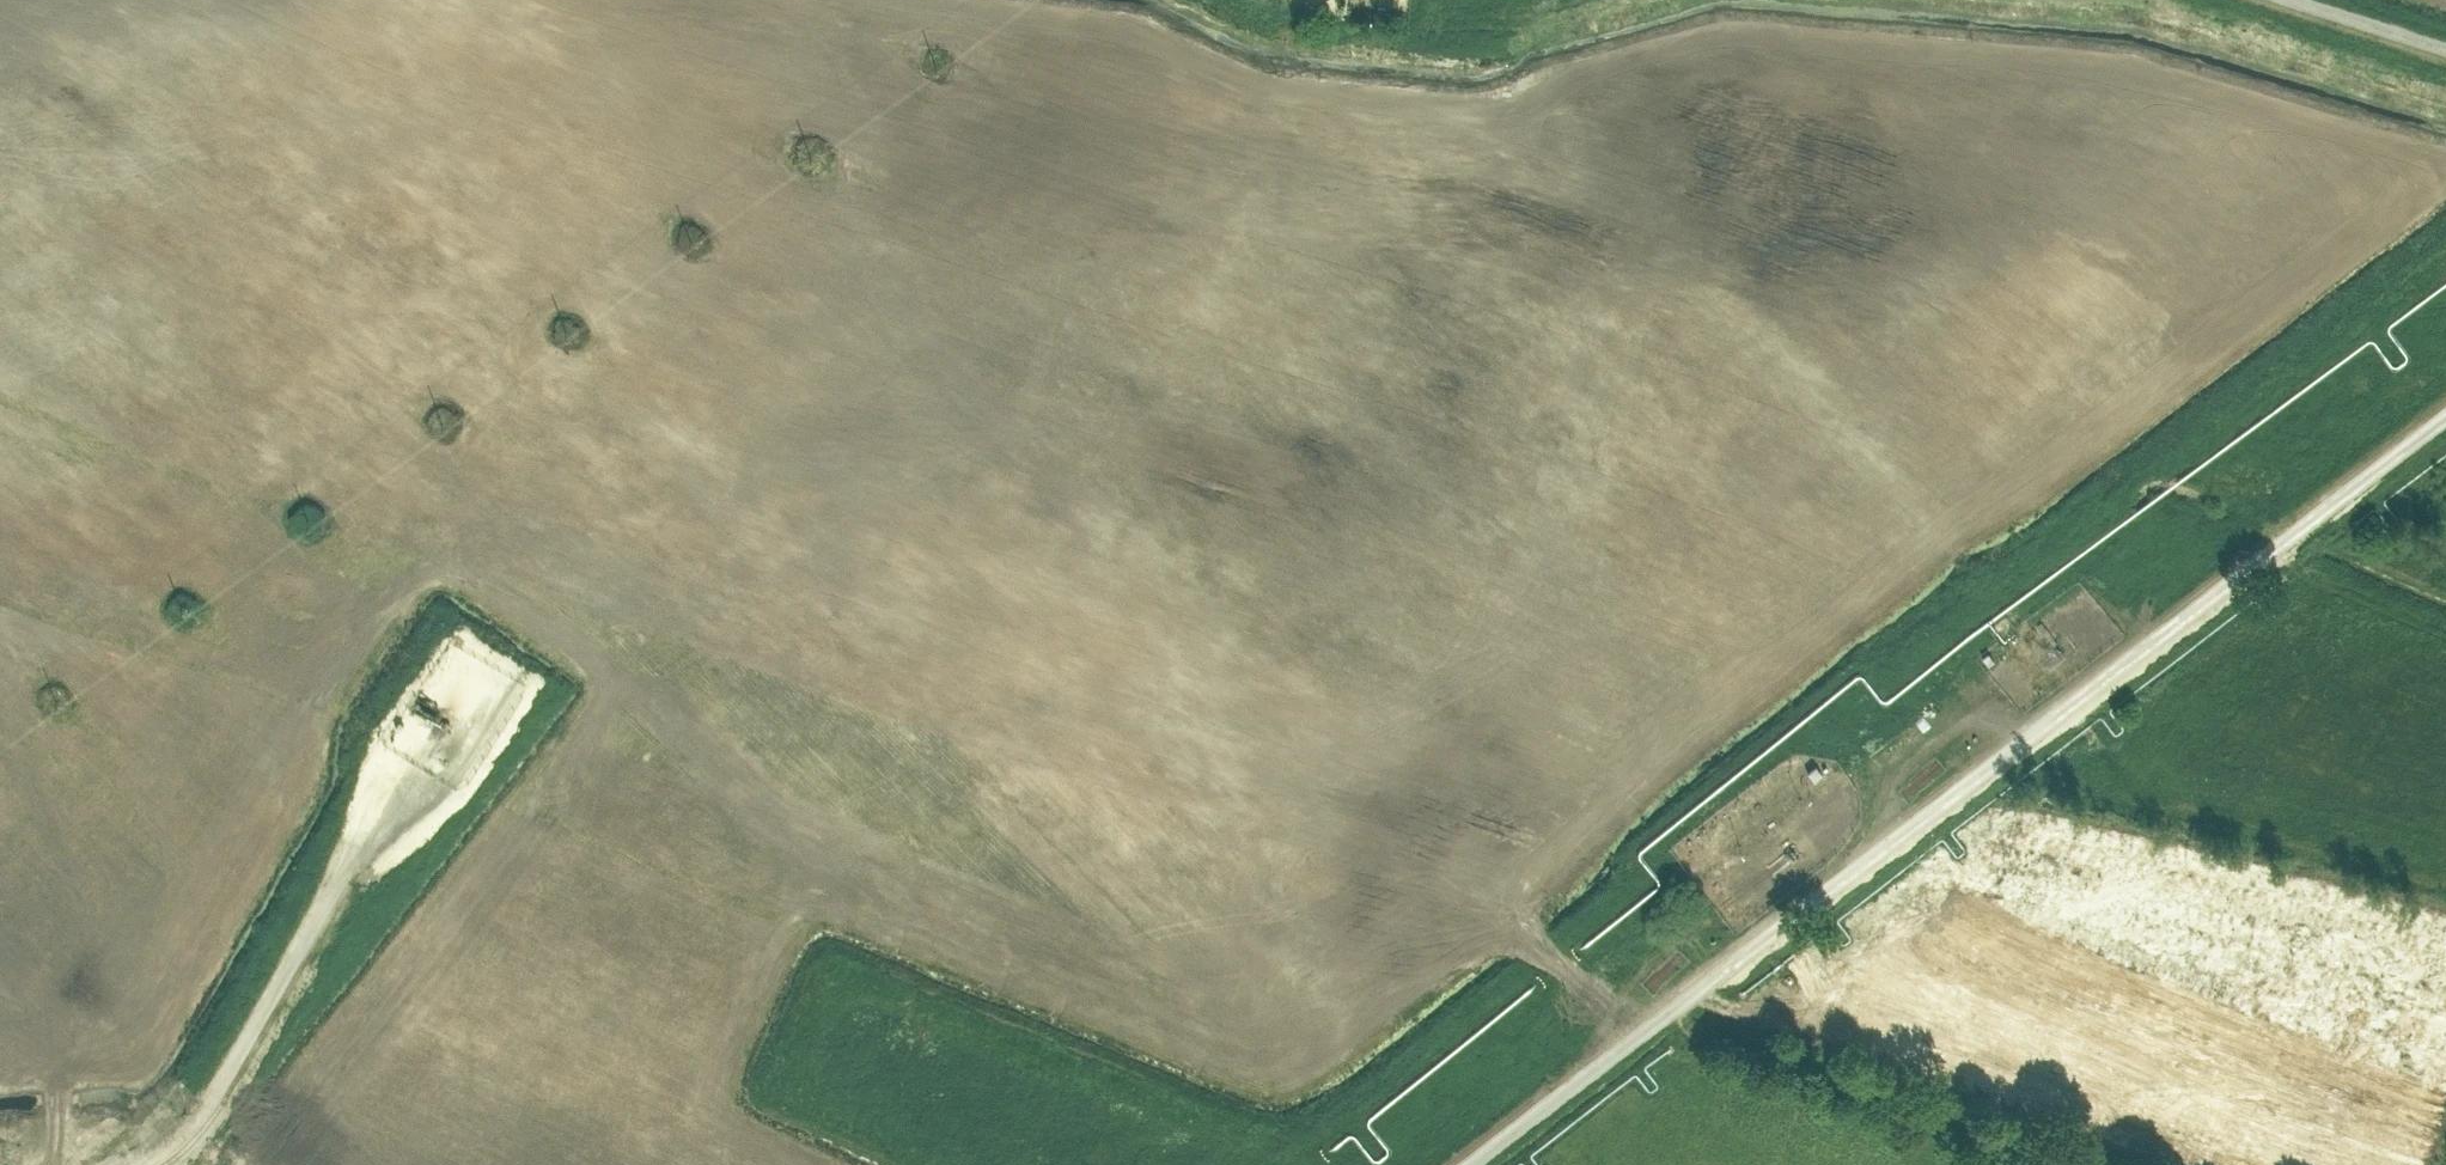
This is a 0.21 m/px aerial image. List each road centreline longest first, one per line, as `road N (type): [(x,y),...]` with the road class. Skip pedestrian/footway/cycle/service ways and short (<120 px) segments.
road 1 (track): [(2445,401),(1449,1164)]
road 2 (track): [(141,1164),(203,1119),(363,848),(424,768)]
road 3 (track): [(2445,54),(2274,0)]

